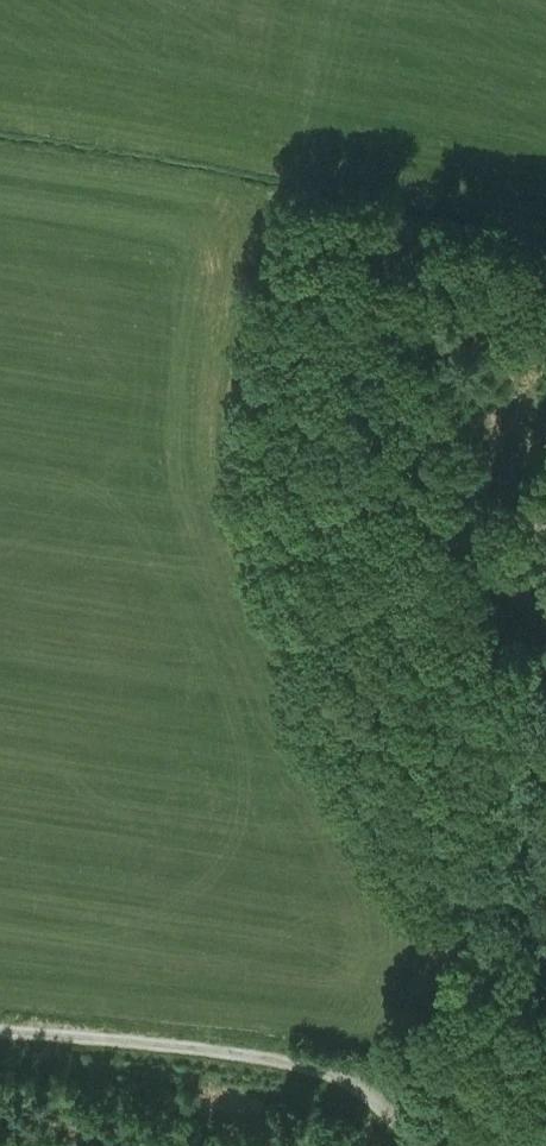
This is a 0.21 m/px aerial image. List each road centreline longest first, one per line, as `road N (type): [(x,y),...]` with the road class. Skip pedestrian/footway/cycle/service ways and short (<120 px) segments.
road 1 (track): [(421,1145),(392,1100),(352,1073),(280,1051),(0,1022)]

